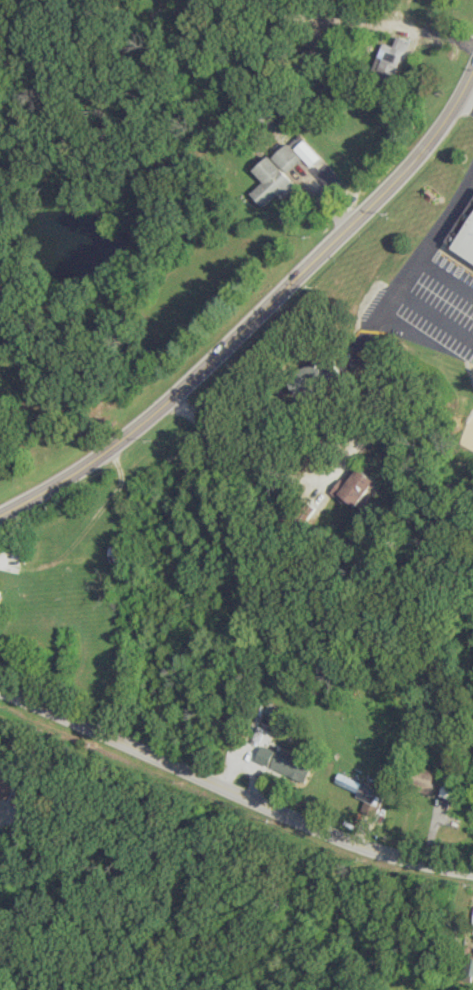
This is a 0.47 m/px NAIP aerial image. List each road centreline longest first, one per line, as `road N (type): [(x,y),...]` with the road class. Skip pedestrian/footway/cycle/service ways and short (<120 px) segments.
road 1 (secondary): [(0,512),(117,442),(222,350),(405,169),(437,132),(472,63)]
road 2 (residential): [(0,704),(391,857),(472,870)]

